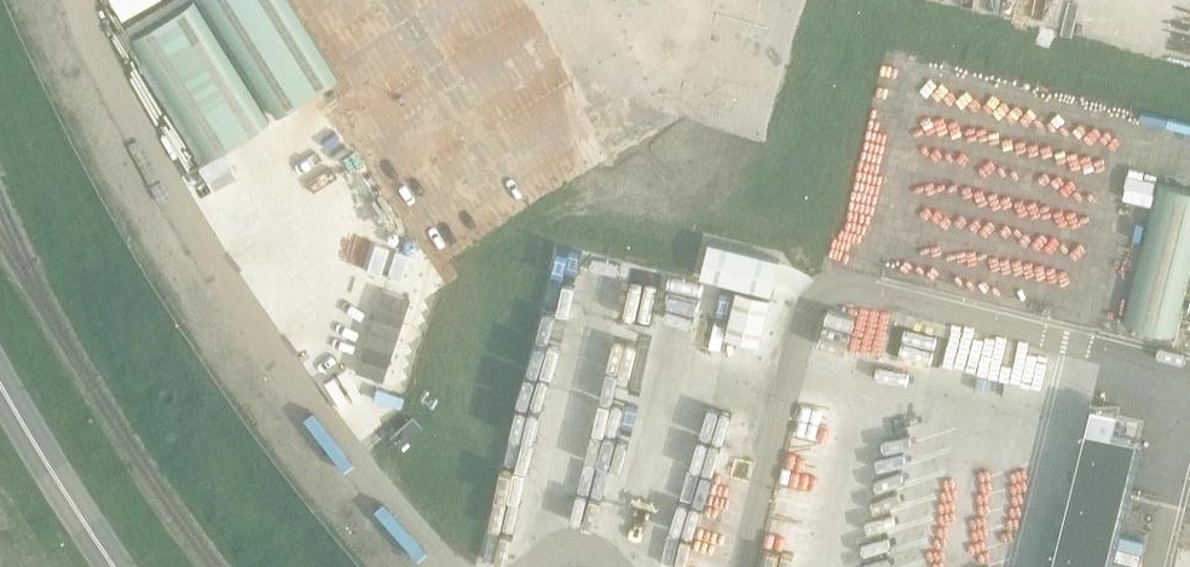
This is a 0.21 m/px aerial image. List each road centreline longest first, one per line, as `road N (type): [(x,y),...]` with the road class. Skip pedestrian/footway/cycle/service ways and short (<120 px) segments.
road 1 (secondary): [(114,566),(0,385)]

